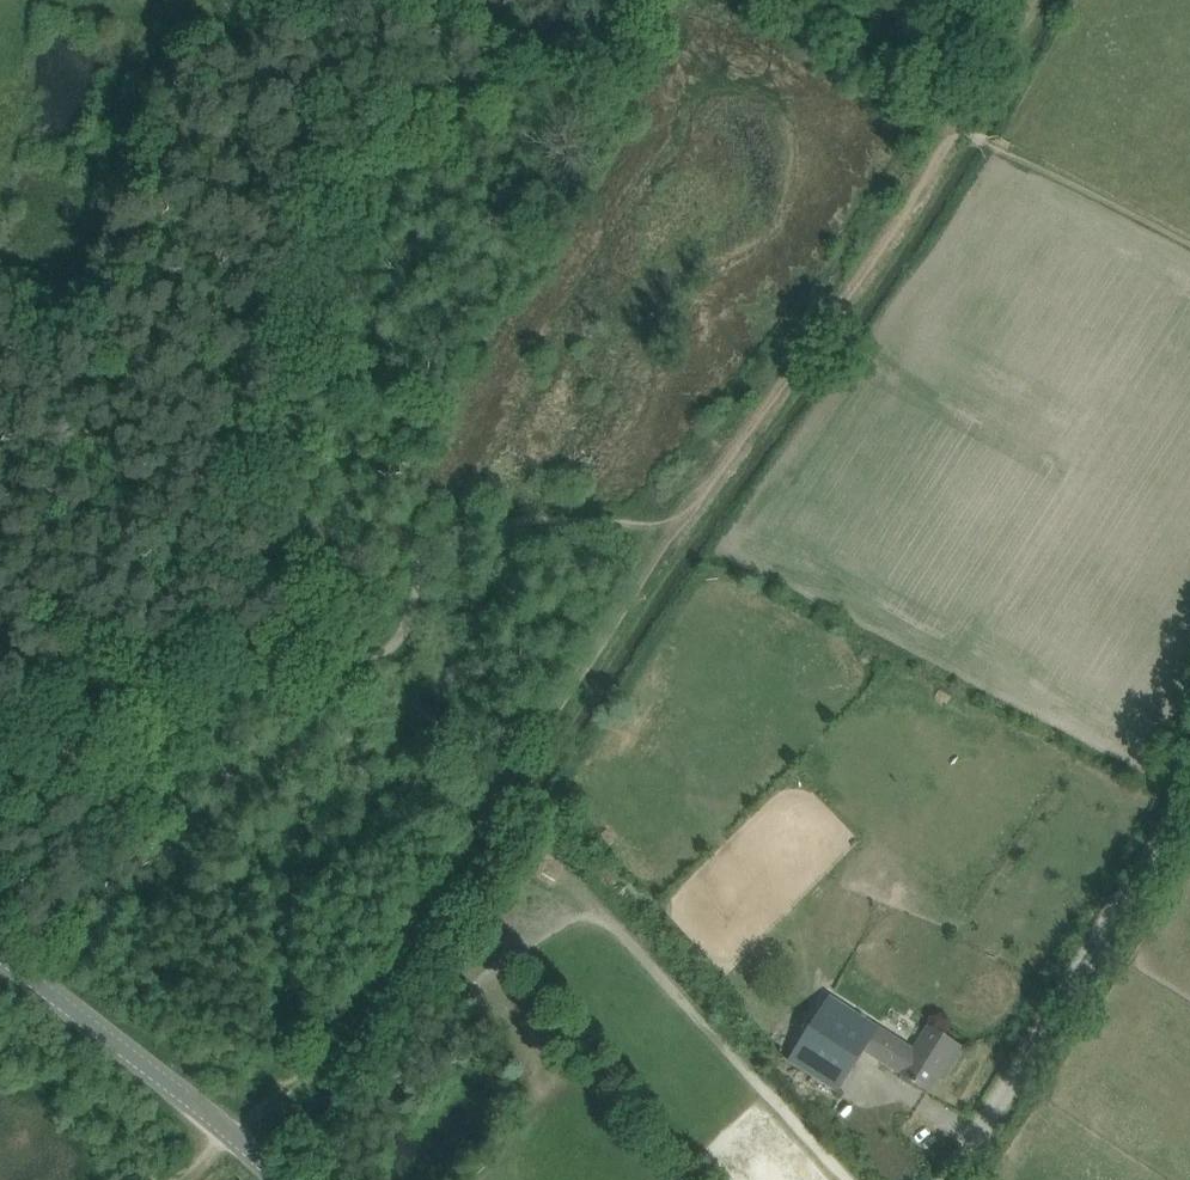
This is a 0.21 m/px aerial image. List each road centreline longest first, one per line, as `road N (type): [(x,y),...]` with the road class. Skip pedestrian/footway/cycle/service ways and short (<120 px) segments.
road 1 (unclassified): [(955,1179),(1189,810)]
road 2 (tertiary): [(273,1179),(0,956)]
road 3 (track): [(0,785),(283,671),(312,637)]

